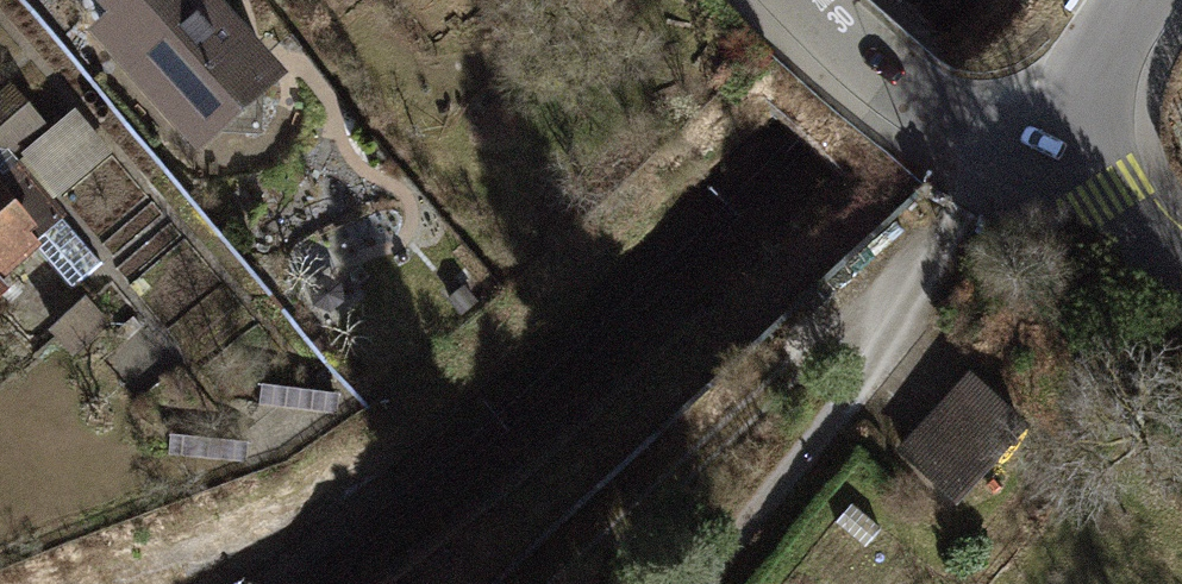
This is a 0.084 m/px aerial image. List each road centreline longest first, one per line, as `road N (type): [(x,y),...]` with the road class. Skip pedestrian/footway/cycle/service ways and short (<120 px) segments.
road 1 (residential): [(1079,166),(993,164),(909,104)]
road 2 (residential): [(1144,0),(1087,99),(1079,166)]
road 3 (residential): [(1181,264),(1107,211),(1079,166)]

